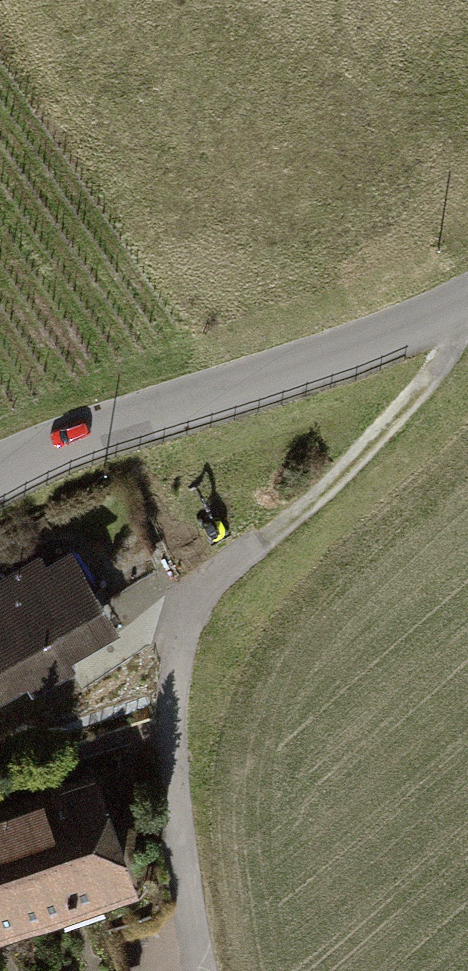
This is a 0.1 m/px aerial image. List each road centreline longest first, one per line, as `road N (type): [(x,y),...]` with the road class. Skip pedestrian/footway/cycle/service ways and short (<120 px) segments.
road 1 (unclassified): [(467,301),(379,340),(0,473)]
road 2 (track): [(182,594),(315,500),(379,436),(449,351),(448,312)]
road 3 (residential): [(196,970),(162,769),(163,699),(182,594)]

